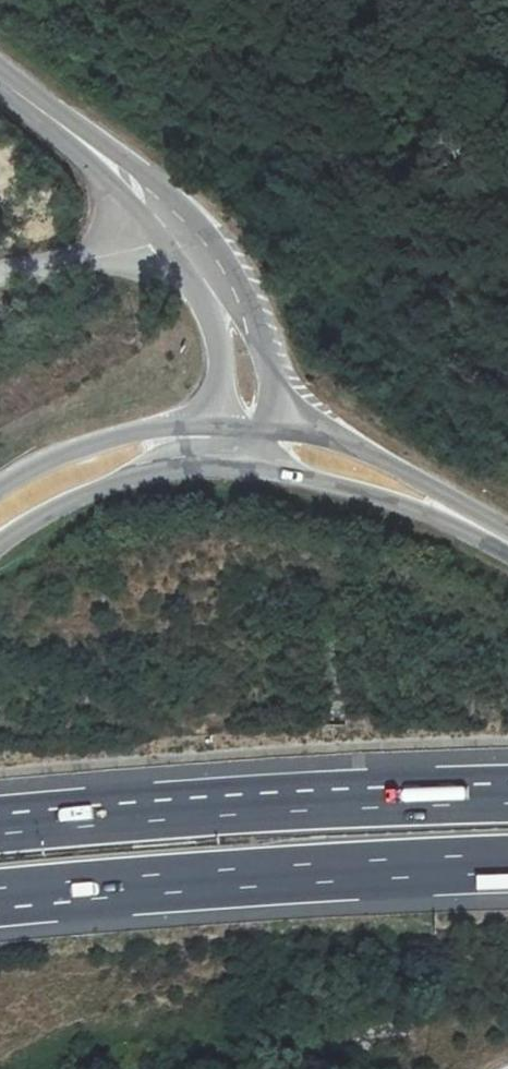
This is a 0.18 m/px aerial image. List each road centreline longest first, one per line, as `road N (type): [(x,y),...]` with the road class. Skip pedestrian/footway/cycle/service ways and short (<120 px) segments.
road 1 (motorway): [(0,900),(507,865)]
road 2 (motorway): [(507,795),(0,825)]
road 3 (unclassified): [(212,277),(179,225),(0,72)]
road 4 (tertiary): [(230,468),(319,478),(507,549)]
road 5 (tertiary): [(230,429),(136,432),(60,453),(0,485)]
road 6 (tertiary): [(507,534),(338,442)]
road 7 (unclassified): [(212,277),(227,332),(230,429)]
road 8 (unclassified): [(284,398),(259,329),(212,277)]
road 9 (tertiary): [(0,541),(55,503),(126,479)]

